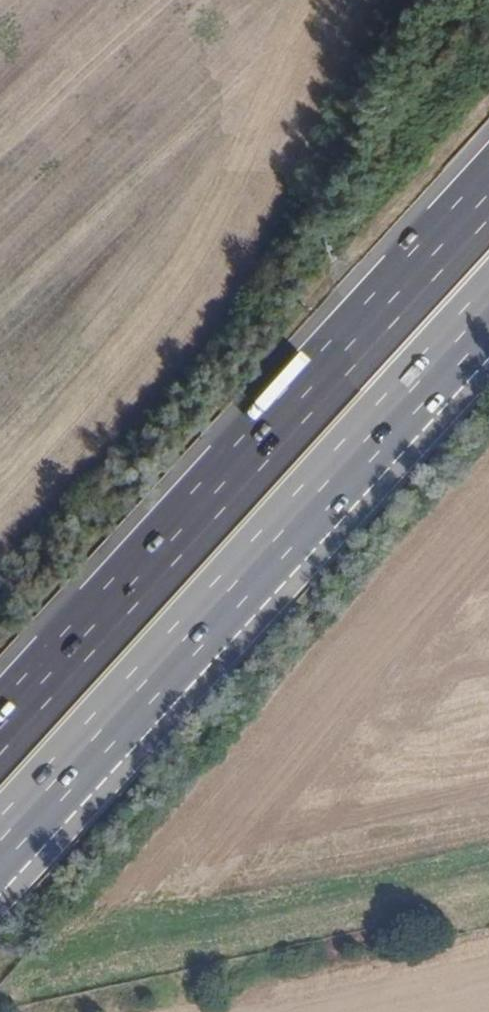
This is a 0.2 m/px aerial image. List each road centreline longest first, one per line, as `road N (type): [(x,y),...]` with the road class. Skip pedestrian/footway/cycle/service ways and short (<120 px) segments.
road 1 (motorway): [(488,193),(0,728)]
road 2 (motorway): [(0,855),(488,320)]

